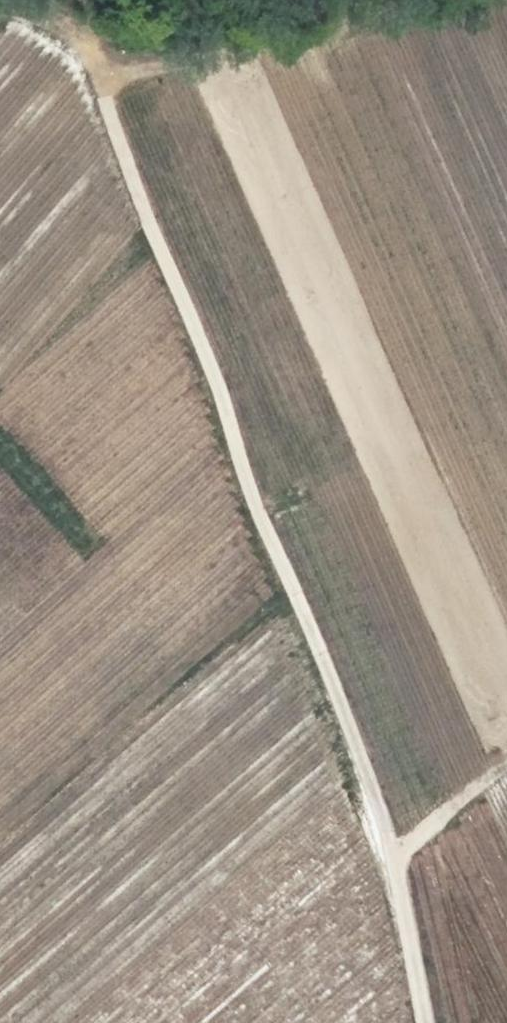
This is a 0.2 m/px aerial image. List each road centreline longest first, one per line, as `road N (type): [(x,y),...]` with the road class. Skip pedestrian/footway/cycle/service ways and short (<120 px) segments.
road 1 (track): [(424,1022),(354,735),(257,514),(219,385),(89,46),(22,13),(0,12)]
road 2 (track): [(411,0),(97,71)]
road 3 (track): [(506,766),(388,860)]

